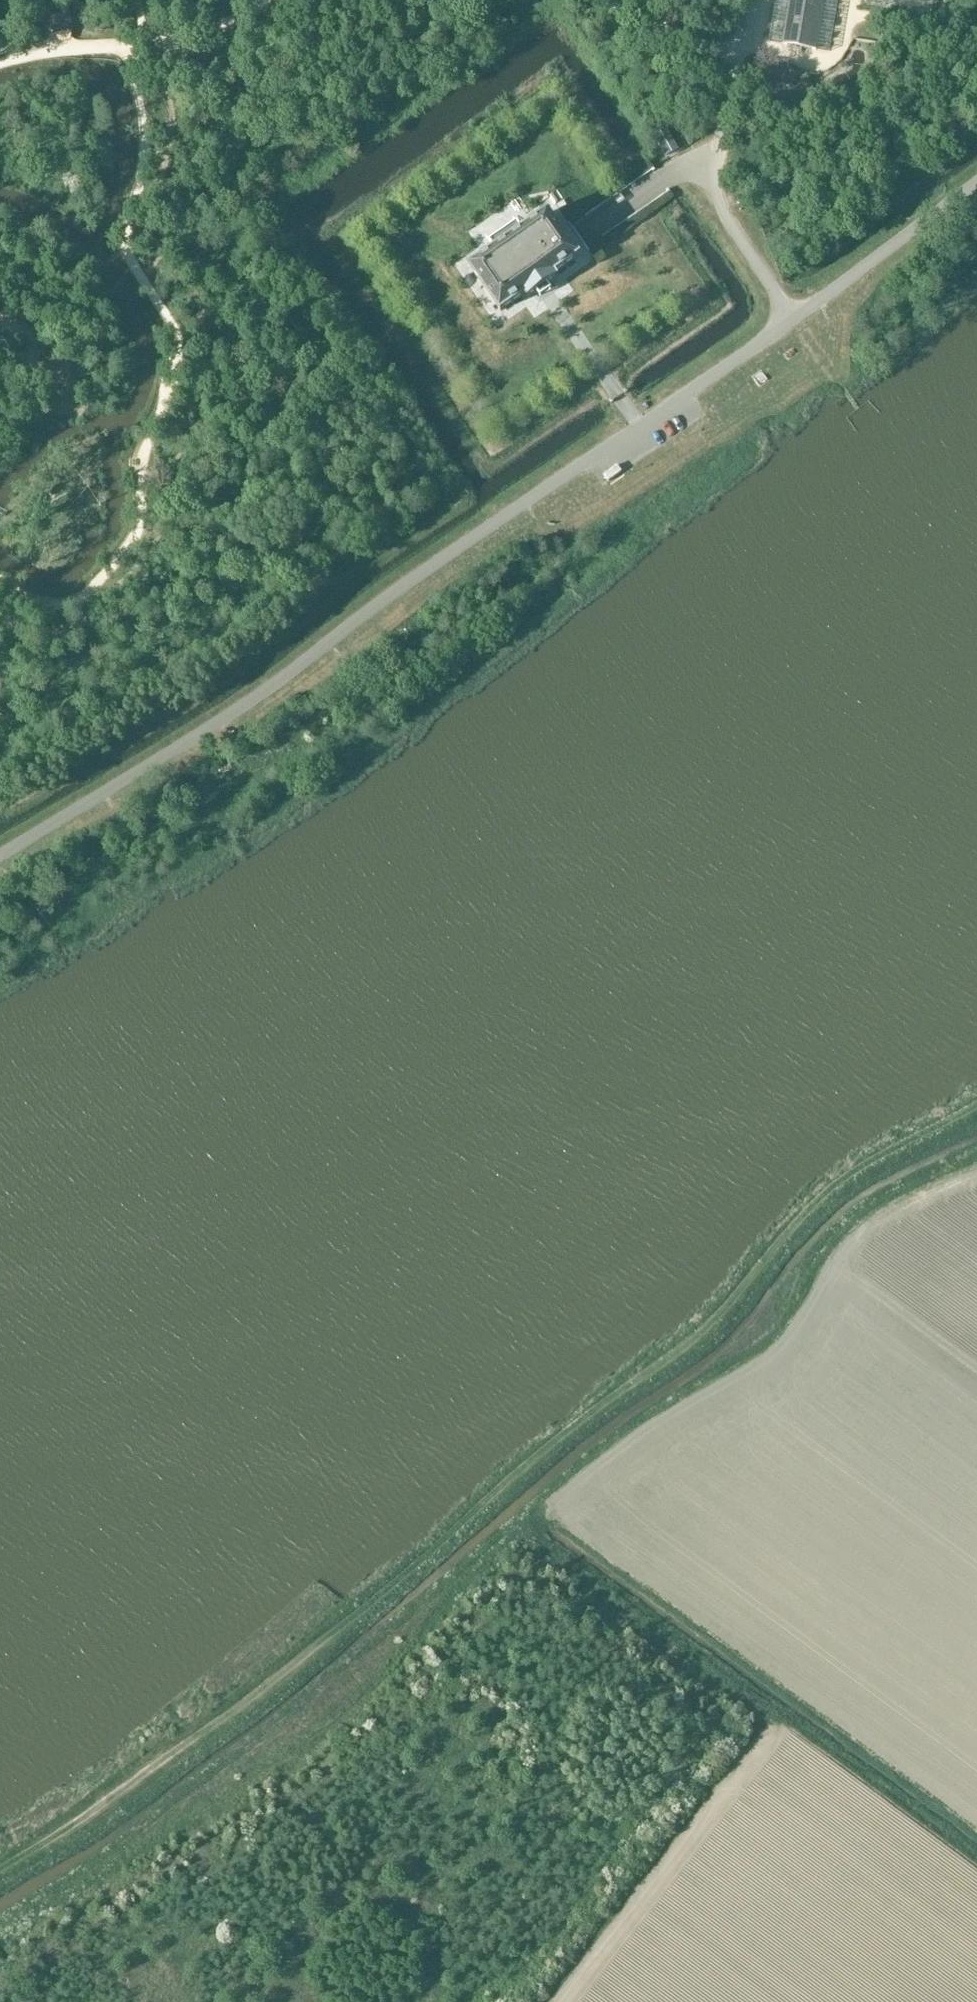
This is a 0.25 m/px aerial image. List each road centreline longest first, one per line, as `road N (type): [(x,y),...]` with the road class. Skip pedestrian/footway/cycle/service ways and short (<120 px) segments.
road 1 (track): [(0,1875),(296,1663),(564,1433),(721,1311),(843,1177),(976,1105)]
road 2 (track): [(518,1533),(155,1832),(0,1934)]

